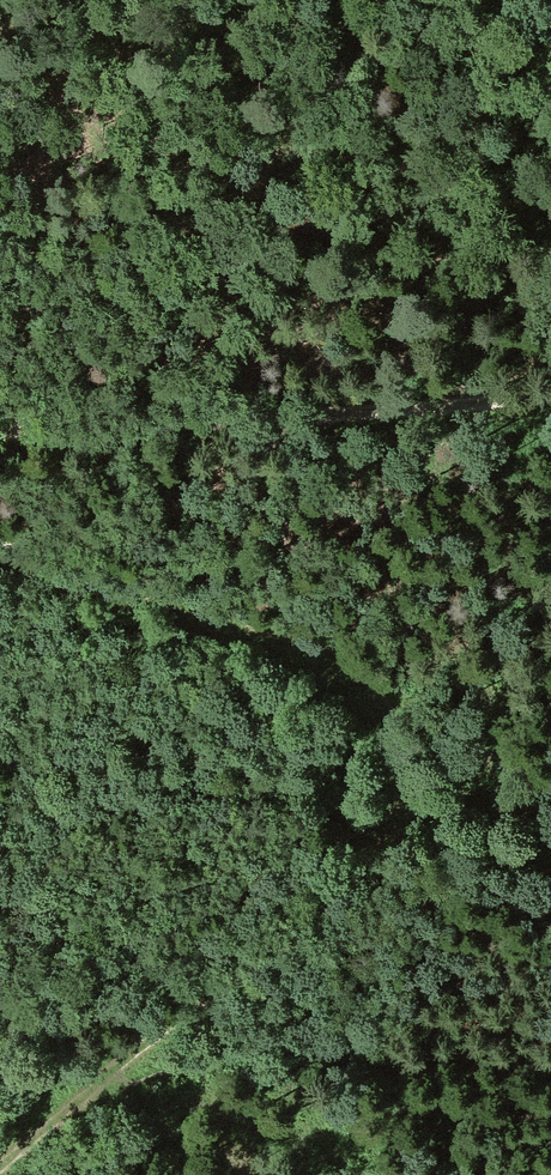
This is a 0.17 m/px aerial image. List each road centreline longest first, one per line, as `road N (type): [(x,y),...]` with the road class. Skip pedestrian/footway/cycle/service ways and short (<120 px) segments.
road 1 (track): [(0,553),(304,644),(358,670),(386,705),(401,774),(398,809),(292,925),(0,1160)]
road 2 (track): [(550,397),(381,415),(0,432)]
road 3 (track): [(0,835),(161,789),(219,781),(316,798),(338,784),(348,757),(343,699),(322,652)]

